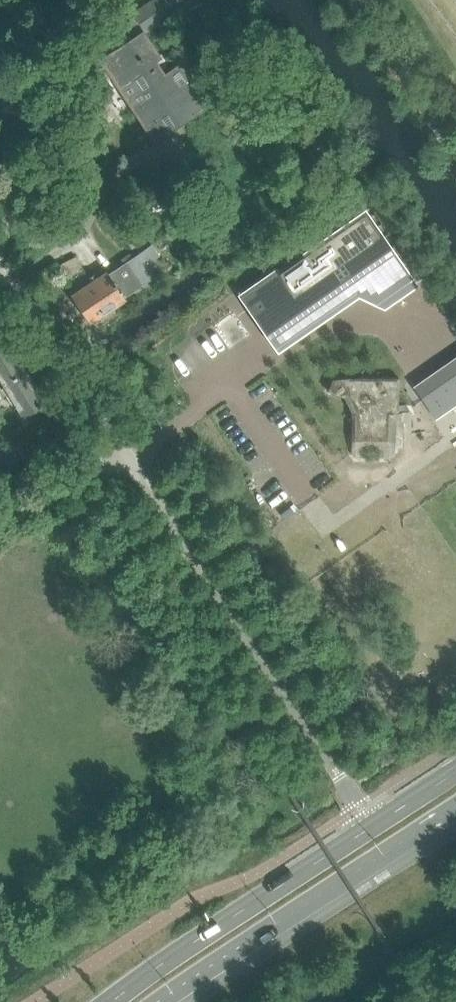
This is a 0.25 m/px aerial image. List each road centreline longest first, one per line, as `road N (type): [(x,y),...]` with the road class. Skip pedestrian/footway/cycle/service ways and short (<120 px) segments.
road 1 (primary): [(455,771),(104,1001)]
road 2 (primary): [(174,1001),(455,814)]
road 3 (track): [(405,974),(286,787)]

